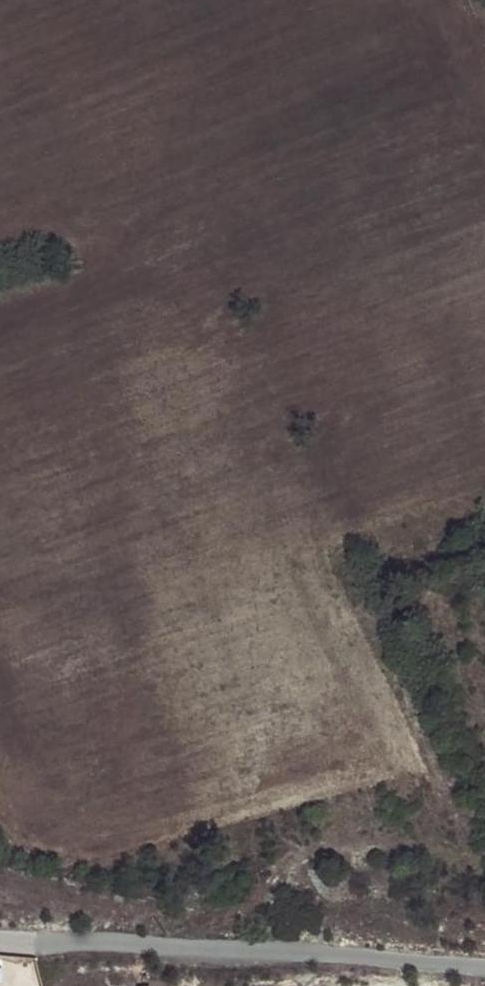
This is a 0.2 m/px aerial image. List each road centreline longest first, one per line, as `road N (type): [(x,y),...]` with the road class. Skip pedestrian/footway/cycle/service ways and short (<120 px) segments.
road 1 (residential): [(0,935),(484,963)]

